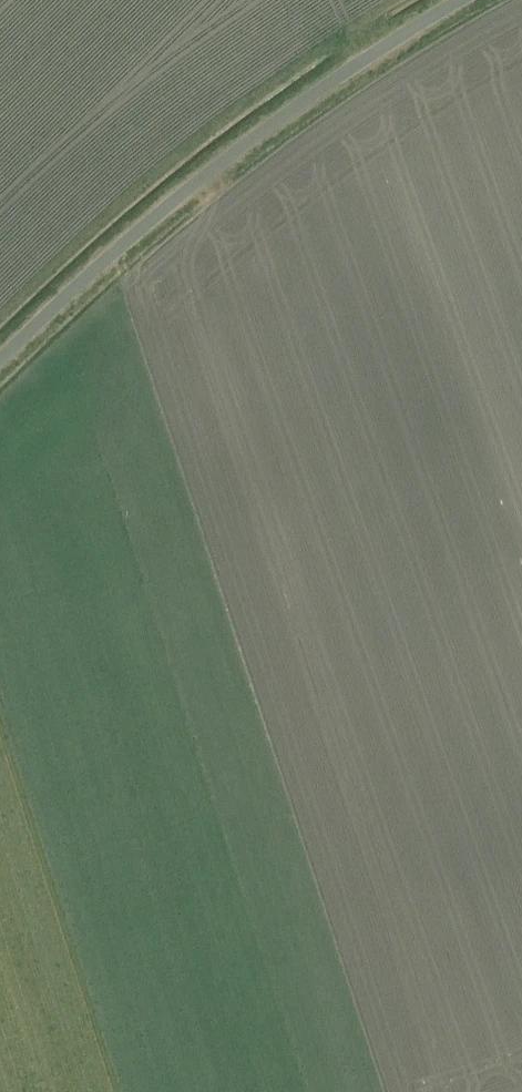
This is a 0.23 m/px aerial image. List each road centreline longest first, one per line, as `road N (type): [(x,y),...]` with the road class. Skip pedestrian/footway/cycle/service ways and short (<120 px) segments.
road 1 (unclassified): [(0,361),(244,144),(462,0)]

